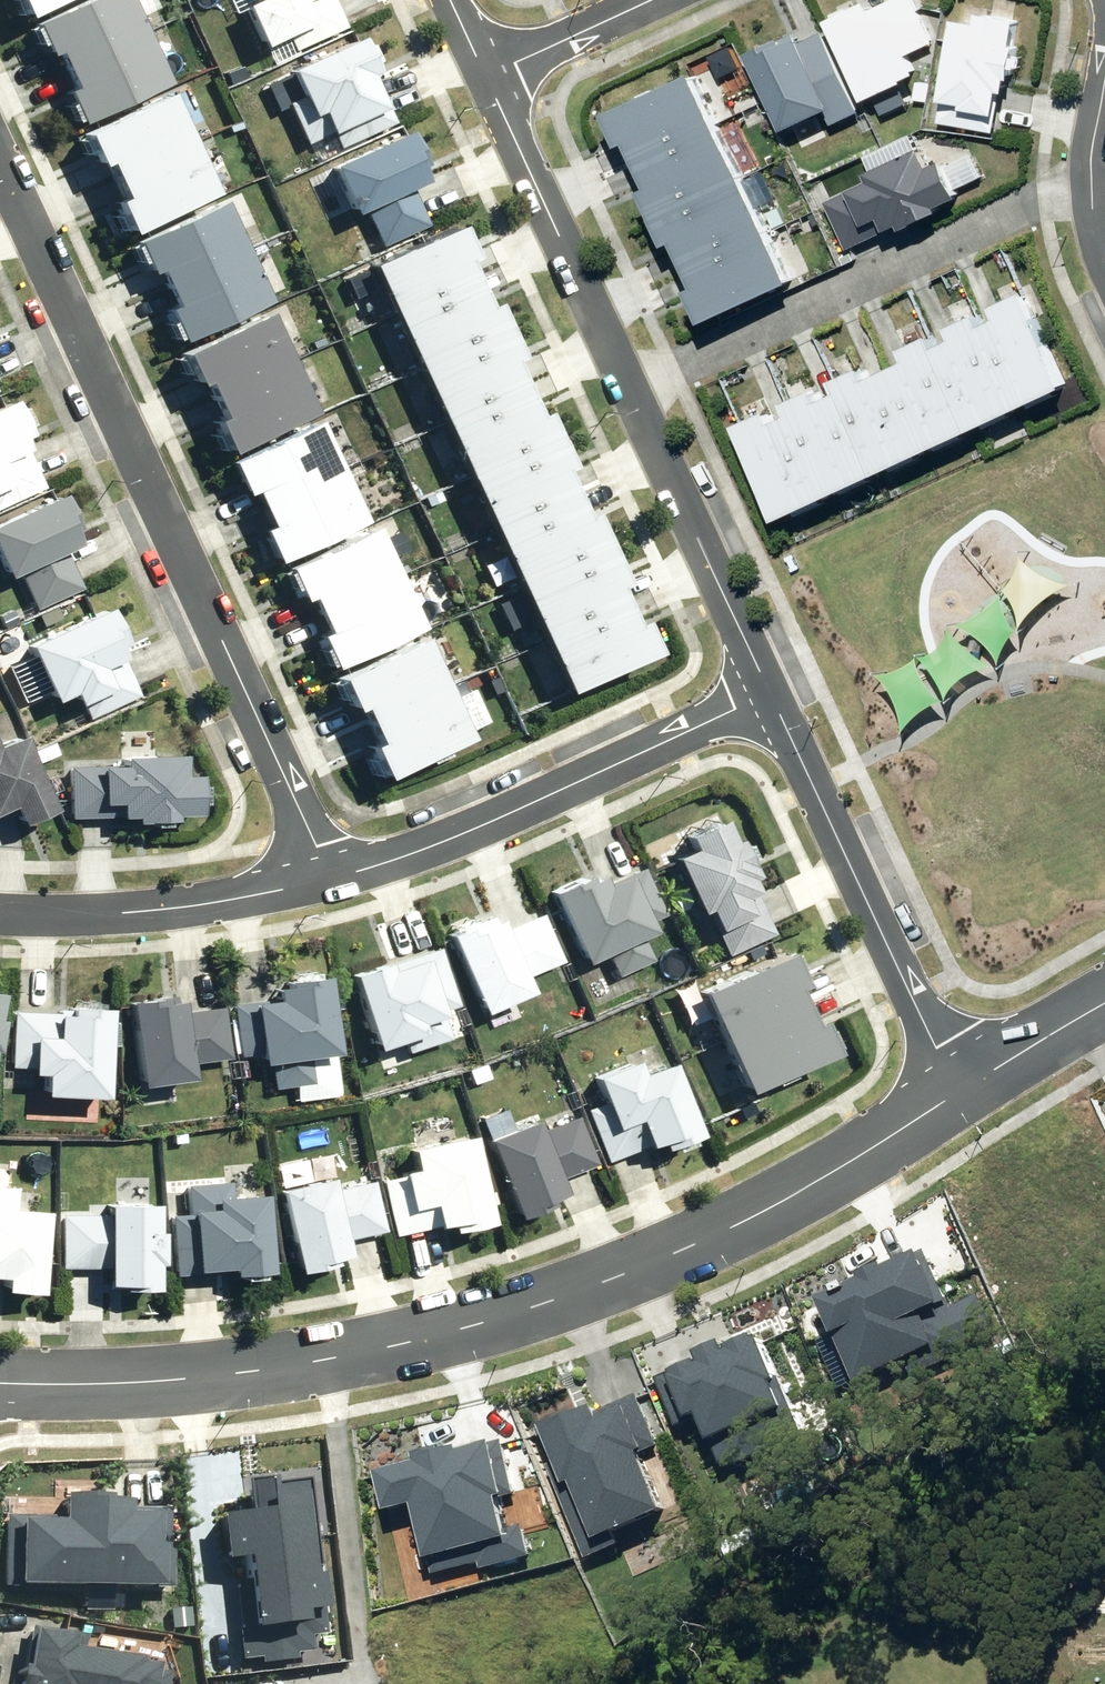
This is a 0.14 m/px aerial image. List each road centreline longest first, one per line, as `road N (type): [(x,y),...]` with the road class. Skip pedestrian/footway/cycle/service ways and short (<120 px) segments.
road 1 (residential): [(957,1094),(746,1224),(478,1326),(324,1363),(158,1384),(0,1385)]
road 2 (residential): [(0,157),(331,877)]
road 3 (residential): [(1095,172),(637,388)]
road 4 (residential): [(331,877),(471,825),(771,685)]
road 5 (residential): [(957,1094),(771,685)]
road 6 (residential): [(637,388),(488,68)]
road 7 (residential): [(0,918),(168,912),(331,877)]
road 8 (residential): [(771,685),(637,388)]
road 9 (residential): [(488,68),(647,0)]
road 10 (residential): [(1104,1006),(957,1094)]

